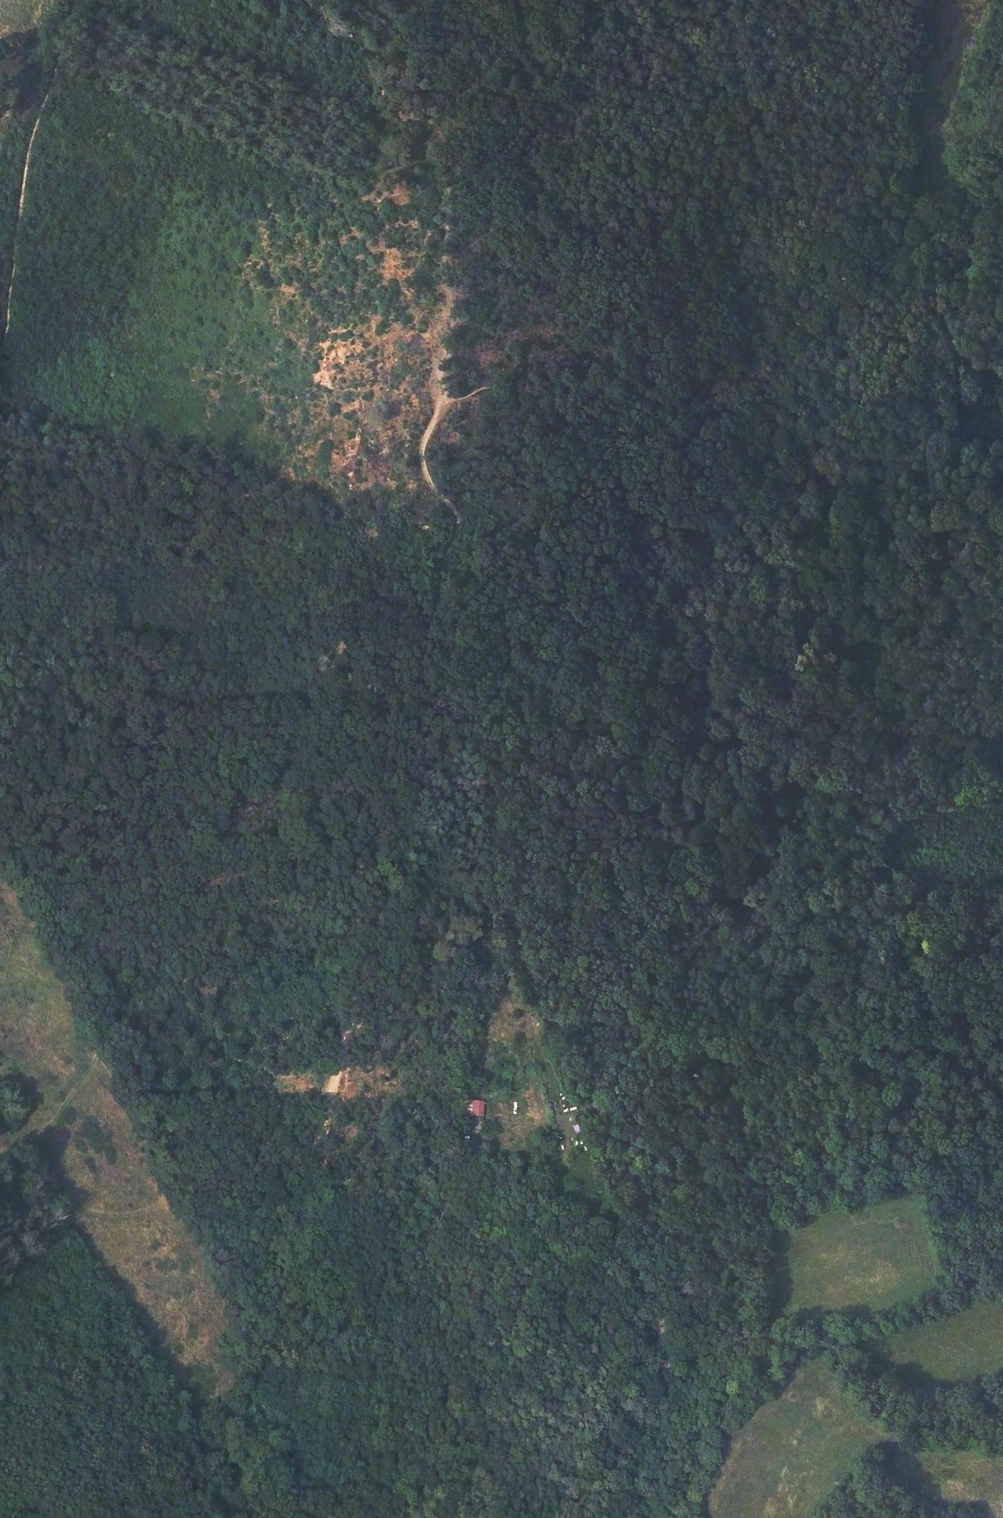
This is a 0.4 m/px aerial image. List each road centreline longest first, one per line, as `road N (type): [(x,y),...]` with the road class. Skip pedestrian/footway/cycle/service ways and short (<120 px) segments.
road 1 (track): [(0,814),(222,1246),(250,1390),(286,1285),(335,1073),(420,785),(484,787)]
road 2 (track): [(451,649),(440,588),(459,526),(425,445),(442,415),(475,392),(589,376),(655,337),(677,318),(729,227)]
road 3 (track): [(803,1338),(736,1345),(662,1367),(633,1201),(595,1098)]
road 4 (track): [(595,1098),(542,991),(484,787)]
road 5 (track): [(729,227),(820,289),(974,290)]
road 6 (track): [(1002,1416),(904,1396),(824,1342),(803,1338)]
road 7 (track): [(803,1338),(714,1433),(692,1517)]
road 8 (track): [(974,290),(967,211),(1002,117)]
road 9 (track): [(1002,432),(974,290)]
road 10 (track): [(484,787),(451,649)]

